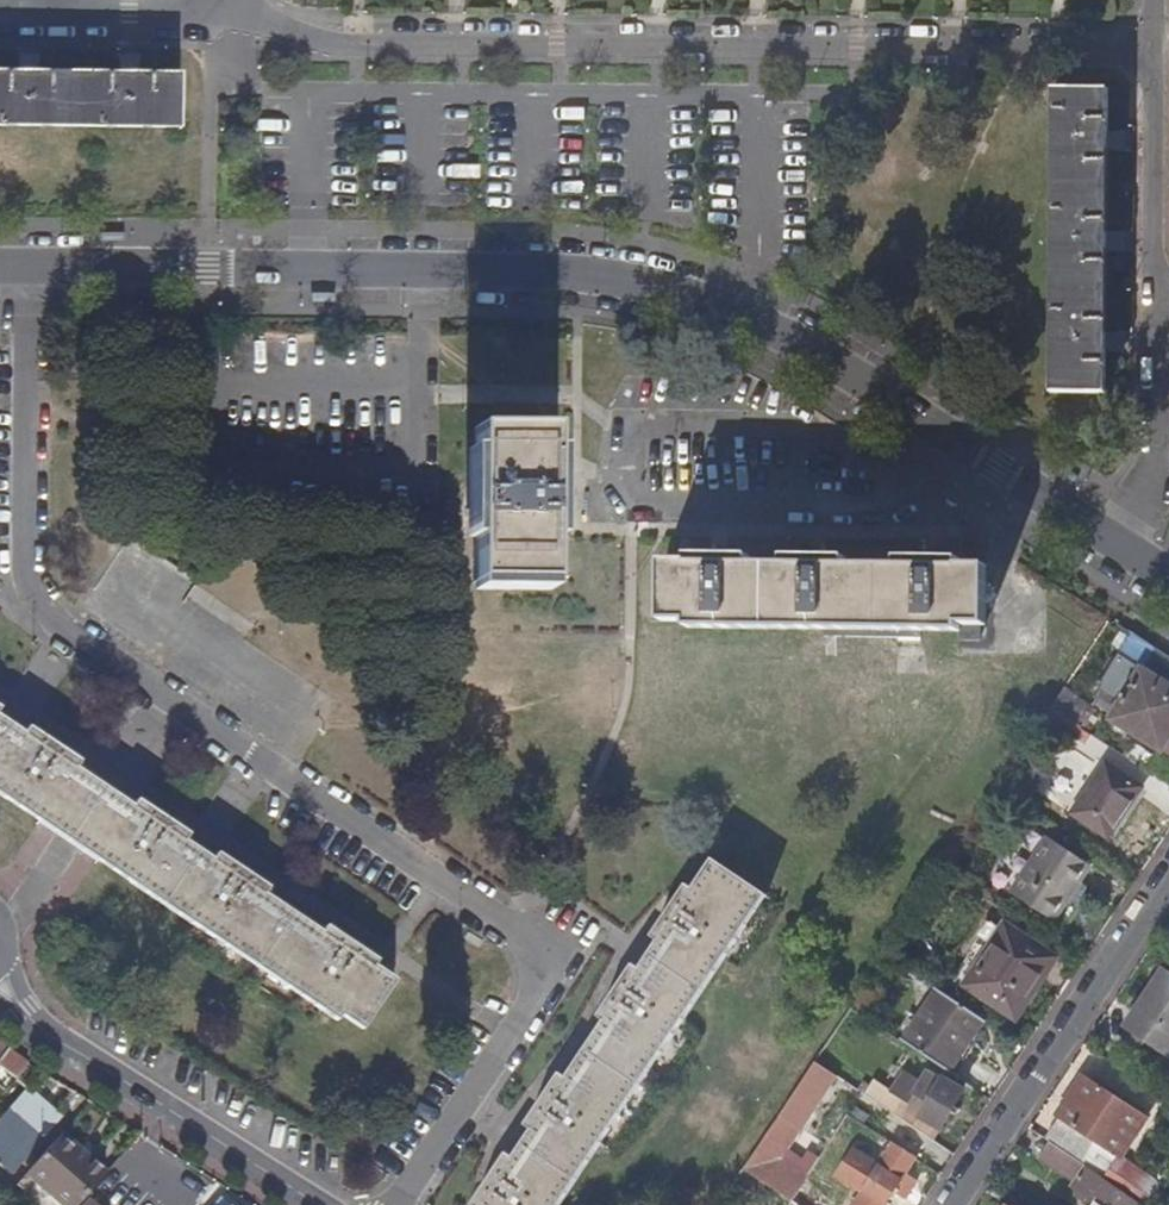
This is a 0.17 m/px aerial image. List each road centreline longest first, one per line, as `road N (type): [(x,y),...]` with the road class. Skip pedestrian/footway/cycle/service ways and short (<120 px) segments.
road 1 (residential): [(28,269),(27,566),(52,621),(565,957),(403,1204)]
road 2 (residential): [(28,269),(559,272),(697,296),(807,342),(1116,545)]
road 3 (residential): [(226,8),(361,45),(1157,60)]
road 4 (residential): [(949,1204),(1168,870)]
road 5 (residential): [(309,1204),(38,1028),(0,972)]
road 6 (residential): [(1157,60),(1159,314)]
road 7 (residential): [(1159,314),(1159,460),(1116,545)]
road 8 (residential): [(29,7),(226,8)]

